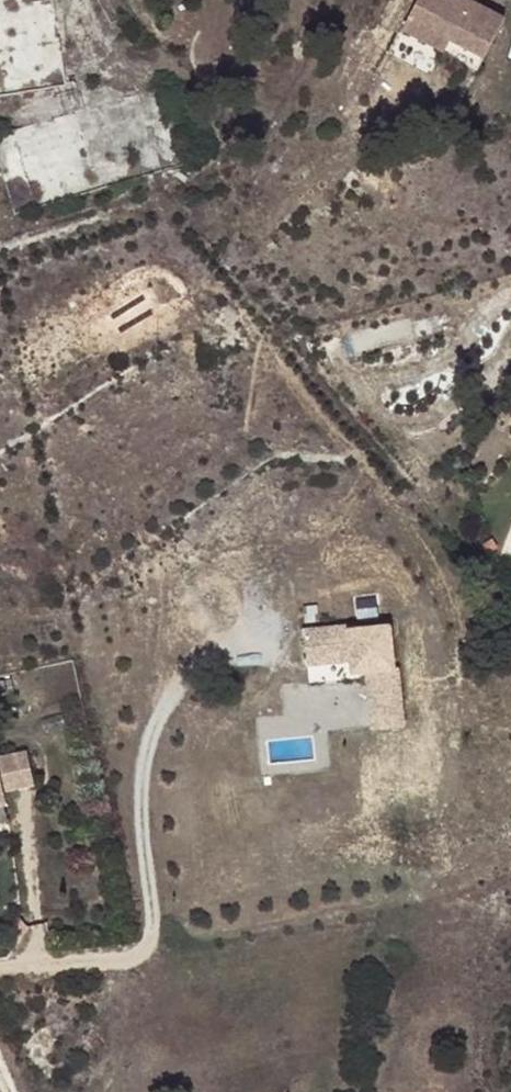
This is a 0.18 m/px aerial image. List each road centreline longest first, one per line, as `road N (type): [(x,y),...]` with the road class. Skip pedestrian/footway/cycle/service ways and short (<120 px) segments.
road 1 (track): [(0,957),(108,958),(147,935),(138,799),(155,712),(178,680)]

